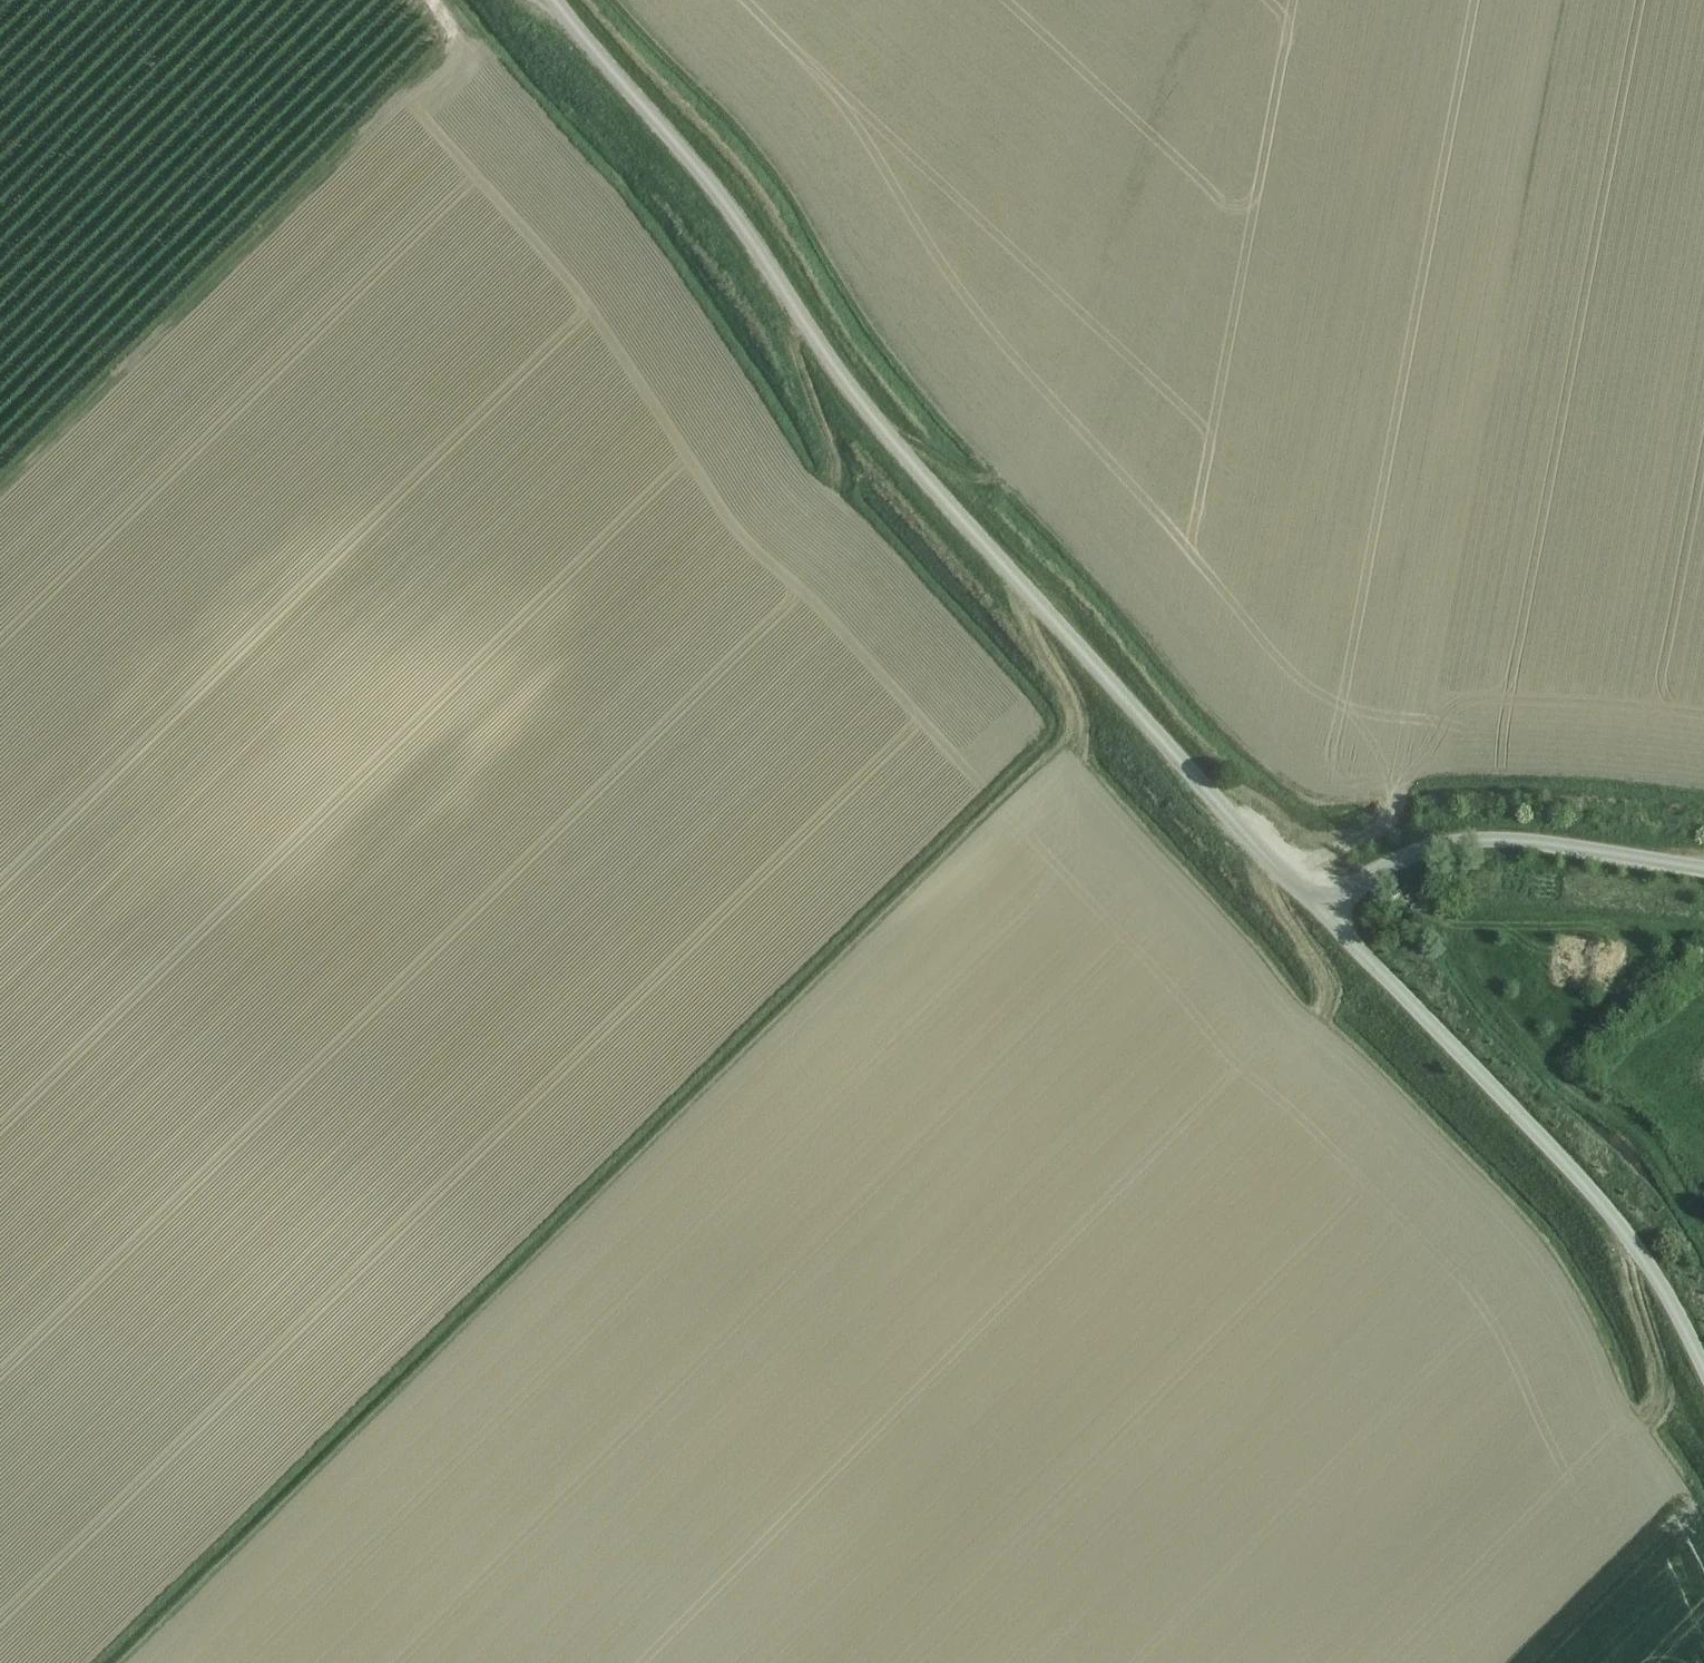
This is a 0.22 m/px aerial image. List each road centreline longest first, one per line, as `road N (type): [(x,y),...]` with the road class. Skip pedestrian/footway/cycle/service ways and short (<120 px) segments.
road 1 (unclassified): [(1327,912),(916,469),(849,386),(750,238),(557,0)]
road 2 (unclassified): [(1703,1365),(1617,1221),(1327,912)]
road 3 (unclassified): [(1703,864),(1455,842),(1410,855),(1327,912)]

